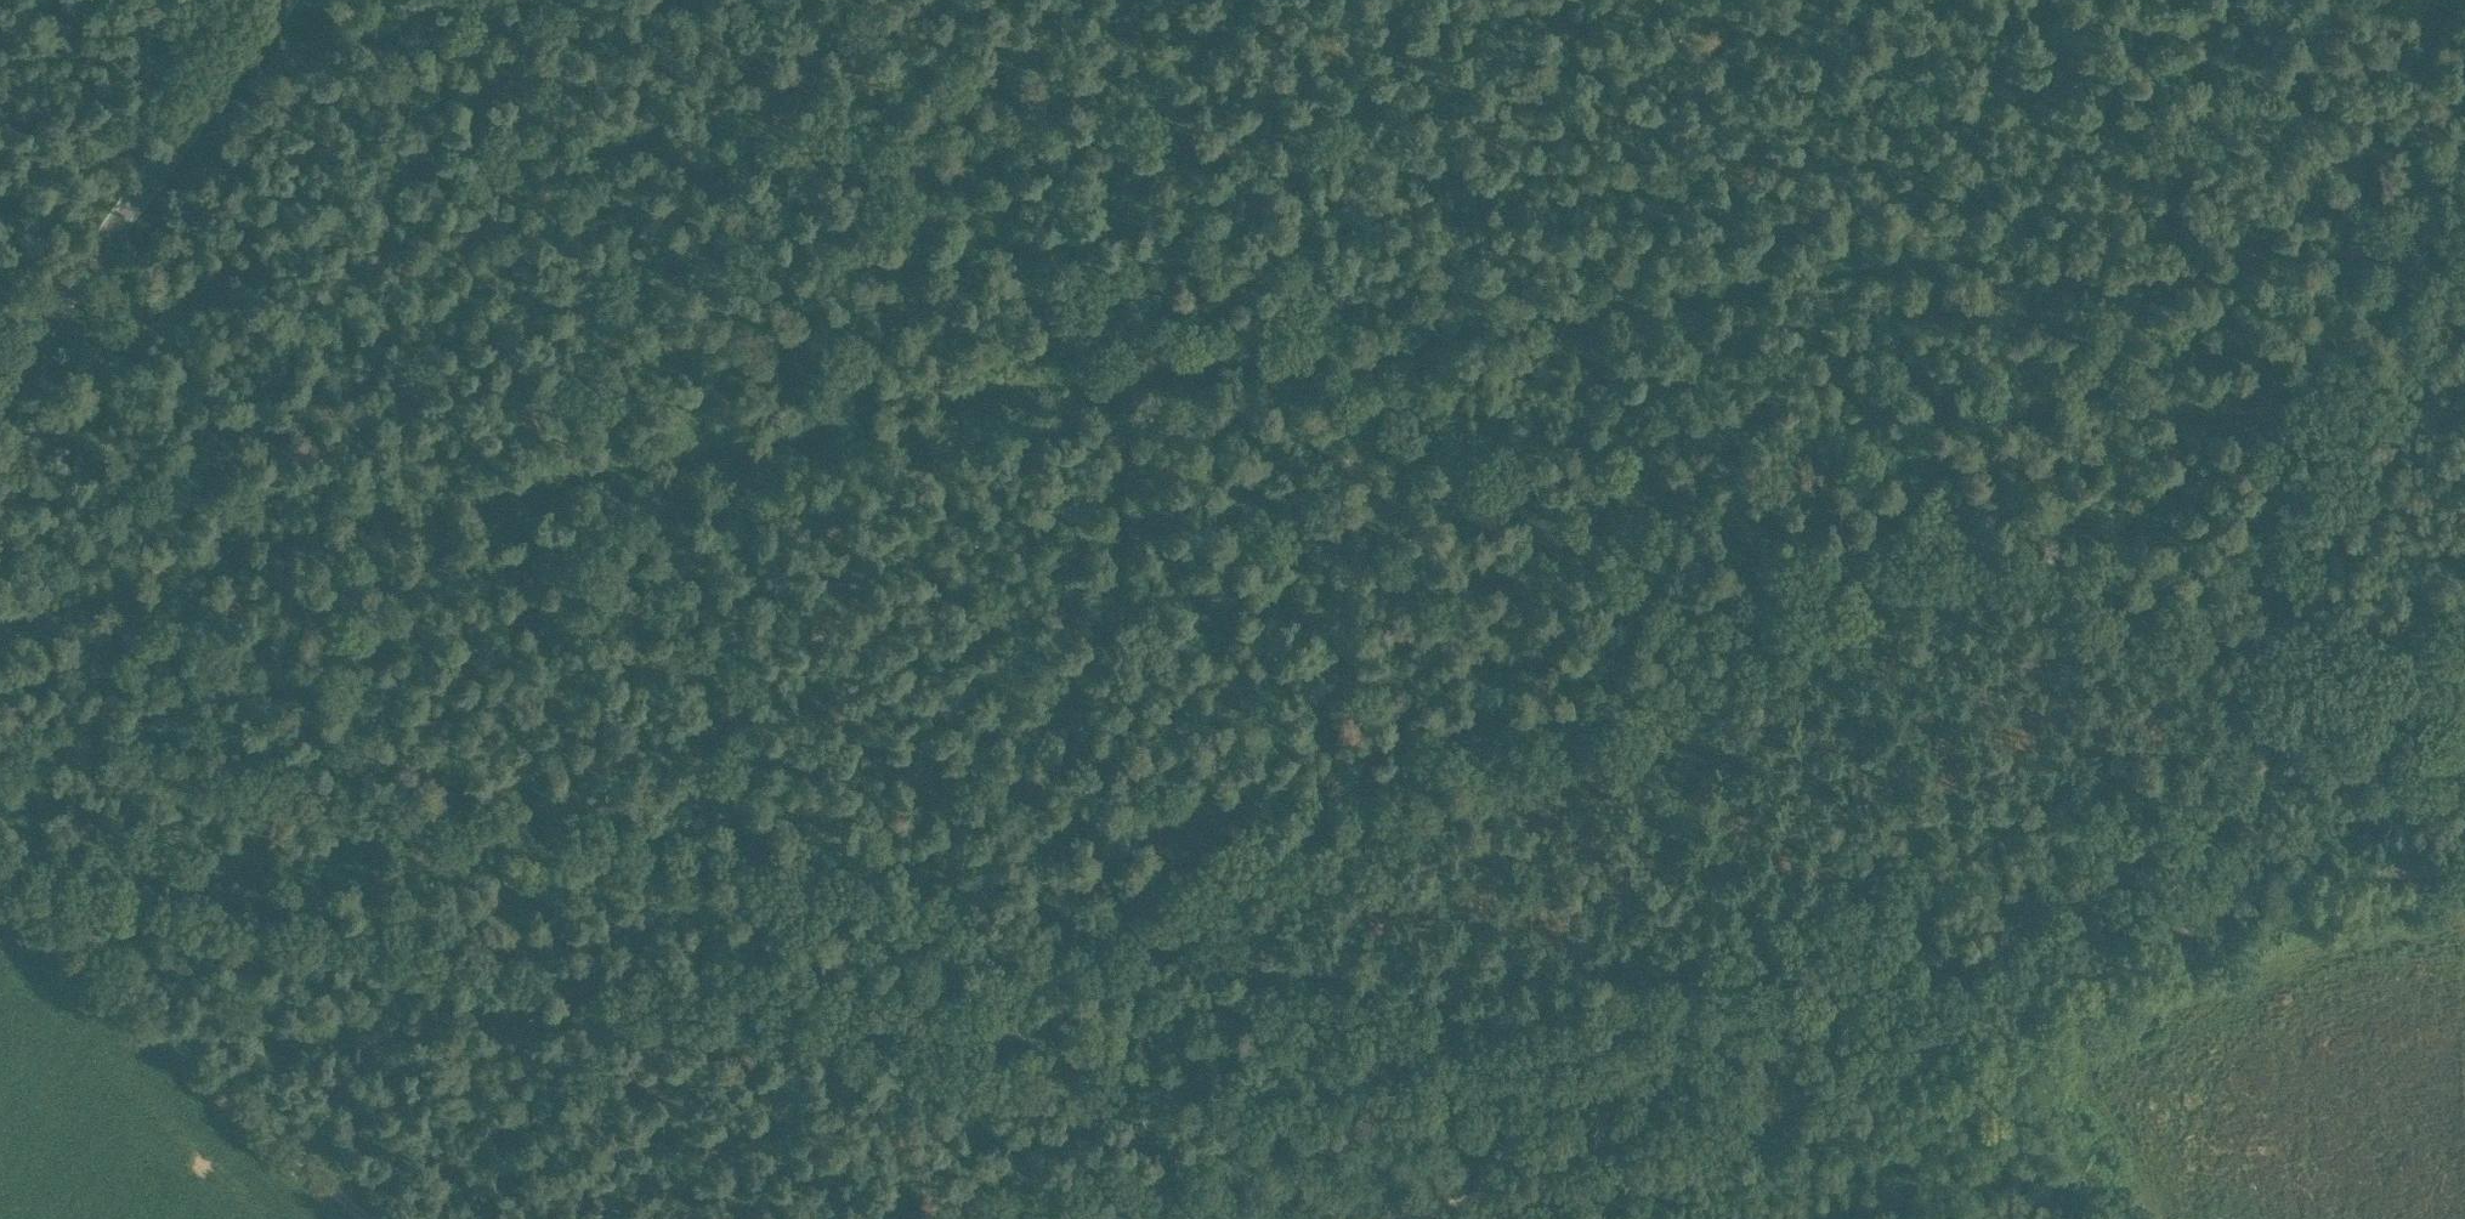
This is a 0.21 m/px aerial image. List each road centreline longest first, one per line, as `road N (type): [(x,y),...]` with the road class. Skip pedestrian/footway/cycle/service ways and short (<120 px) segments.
road 1 (track): [(60,946),(150,884),(974,1034),(1195,927),(1212,906),(1795,602),(1963,503),(1982,499),(2222,226)]
road 2 (track): [(0,623),(934,407),(2222,226)]
road 3 (track): [(2464,865),(2299,881),(2232,900),(2078,982),(1891,1066),(1586,1169),(1387,1218)]
road 4 (track): [(1252,0),(951,260),(873,348),(820,431)]
road 5 (tertiary): [(0,388),(284,0)]
road 6 (track): [(354,1218),(60,946),(0,905)]
road 7 (track): [(2222,226),(2267,168),(2464,5)]

